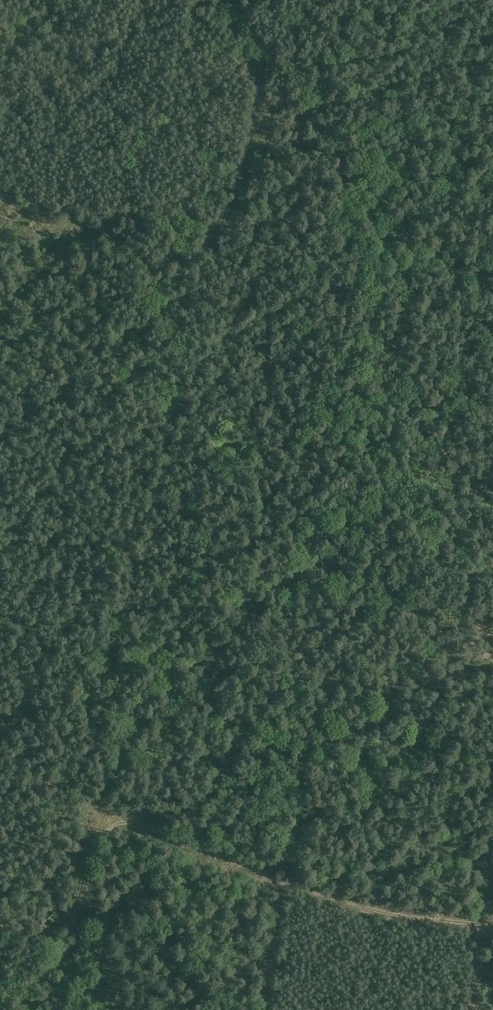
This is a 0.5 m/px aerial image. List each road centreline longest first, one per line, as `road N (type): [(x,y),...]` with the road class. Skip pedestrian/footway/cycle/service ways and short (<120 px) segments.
road 1 (track): [(0,921),(20,934),(49,931),(74,902),(104,832),(133,822),(345,903),(420,919),(492,923)]

